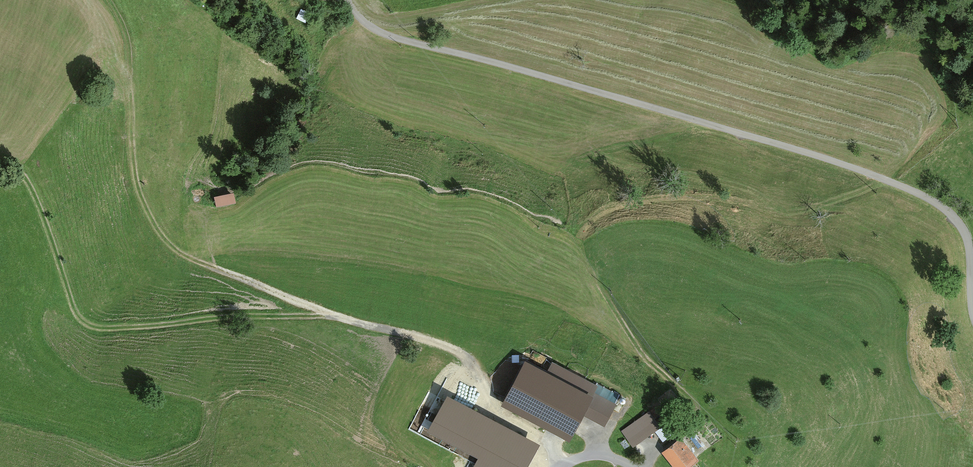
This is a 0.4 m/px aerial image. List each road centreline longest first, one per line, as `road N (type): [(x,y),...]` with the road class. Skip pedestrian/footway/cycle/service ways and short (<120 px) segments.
road 1 (track): [(109,0),(130,43),(136,188),(165,244),(186,261),(324,314),(463,357),(498,409),(546,442),(565,466)]
road 2 (track): [(644,466),(683,428),(688,407),(640,351),(586,261),(583,228),(607,210),(660,199),(719,198),(793,213),(885,180)]
road 3 (track): [(0,159),(28,181),(72,305),(89,326),(324,314)]

